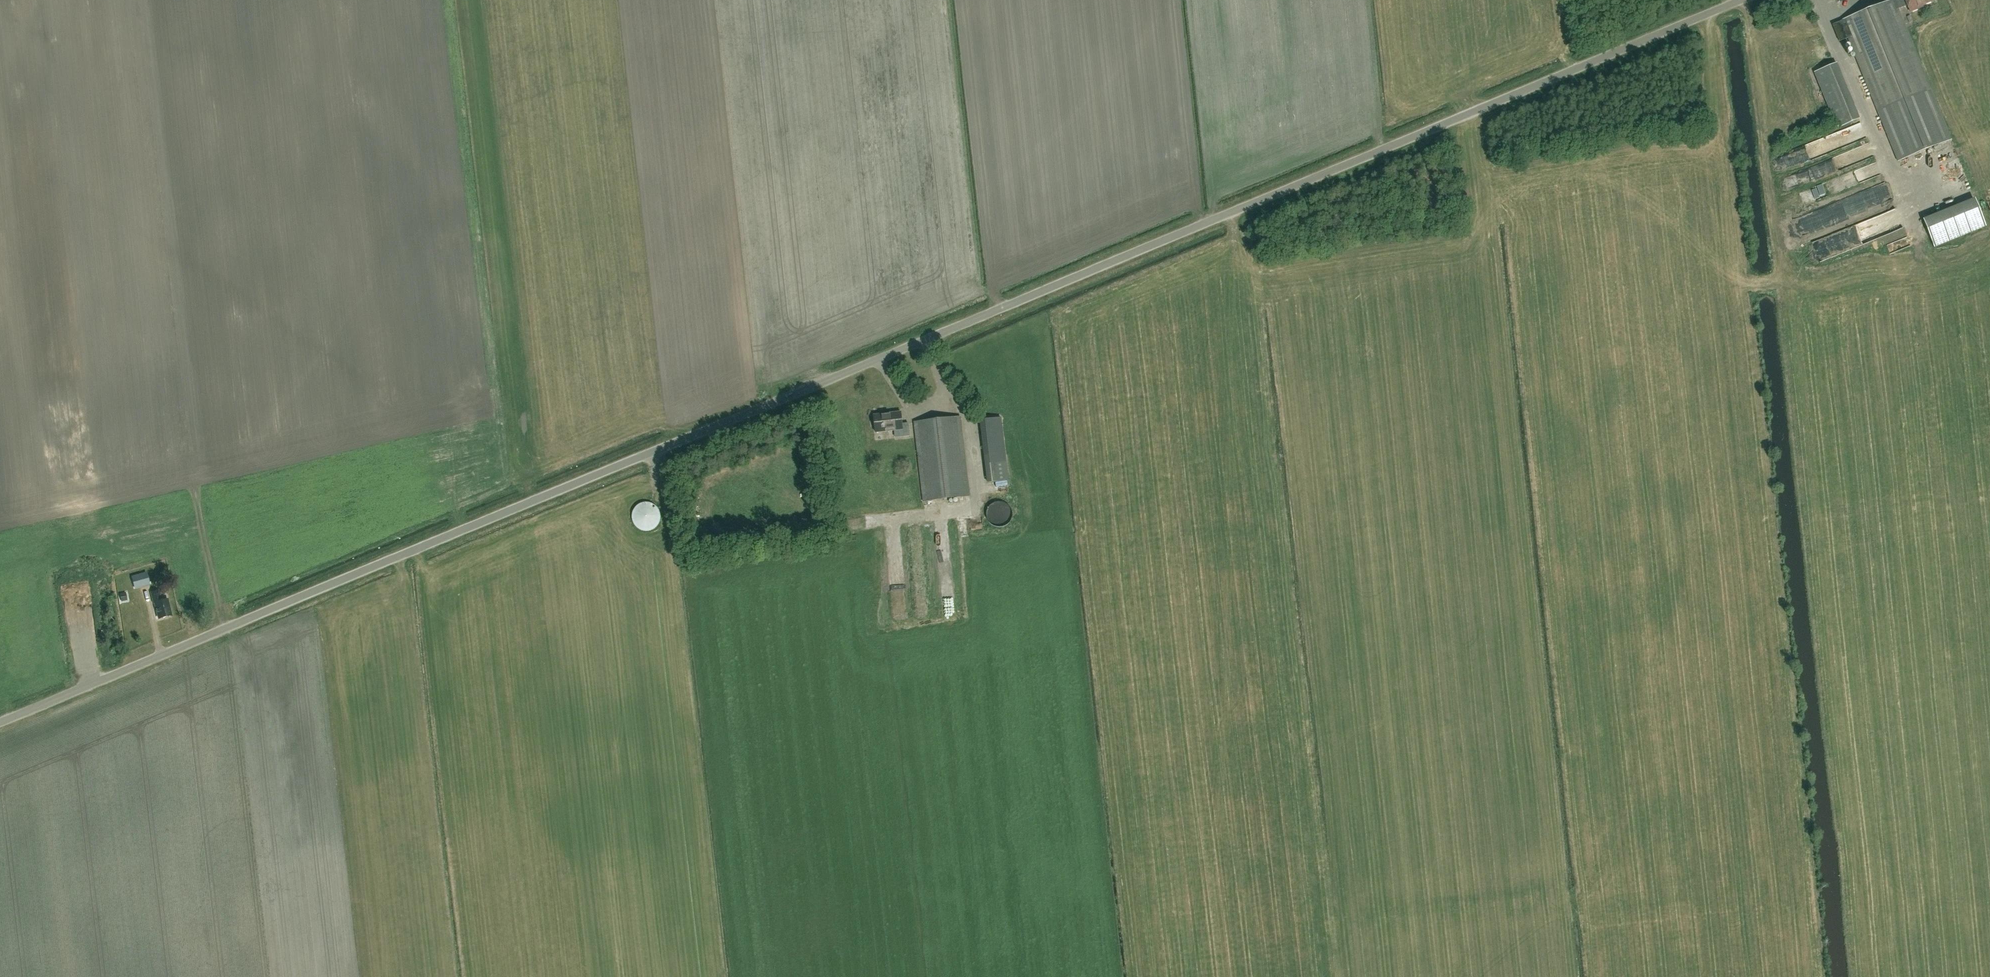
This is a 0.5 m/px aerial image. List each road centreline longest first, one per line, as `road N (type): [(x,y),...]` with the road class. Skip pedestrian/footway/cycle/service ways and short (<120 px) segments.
road 1 (unclassified): [(0,722),(1740,0)]

